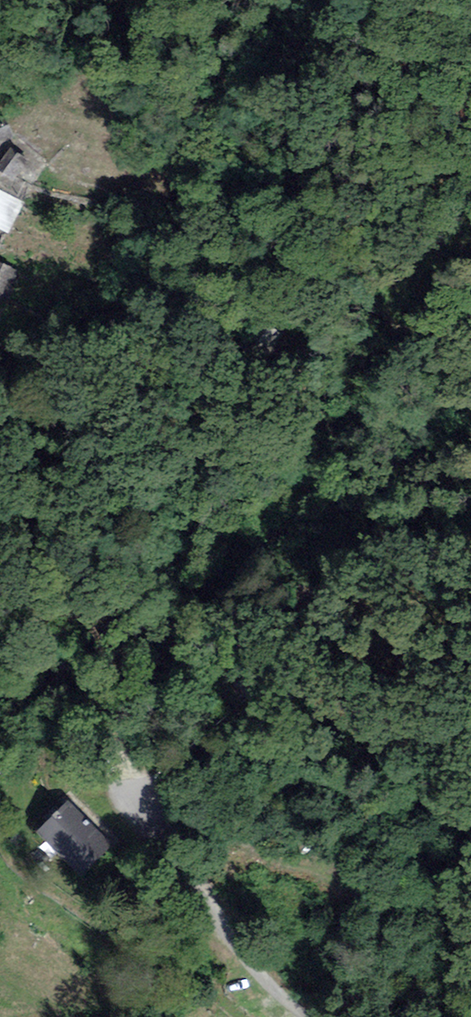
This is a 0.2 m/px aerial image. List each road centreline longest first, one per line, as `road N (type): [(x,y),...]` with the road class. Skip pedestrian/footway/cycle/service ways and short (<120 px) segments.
road 1 (unclassified): [(142,789),(220,929),(307,1016)]
road 2 (track): [(142,789),(328,881)]

